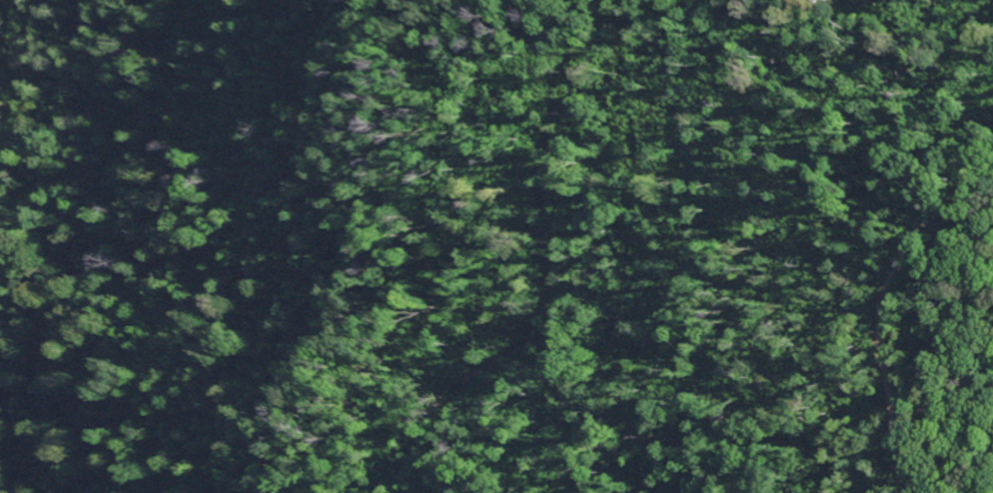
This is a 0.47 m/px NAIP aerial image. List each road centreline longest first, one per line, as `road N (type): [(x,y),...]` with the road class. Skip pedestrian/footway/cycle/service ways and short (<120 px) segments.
road 1 (residential): [(426,492),(448,227),(477,185),(569,121),(811,76),(886,0)]

